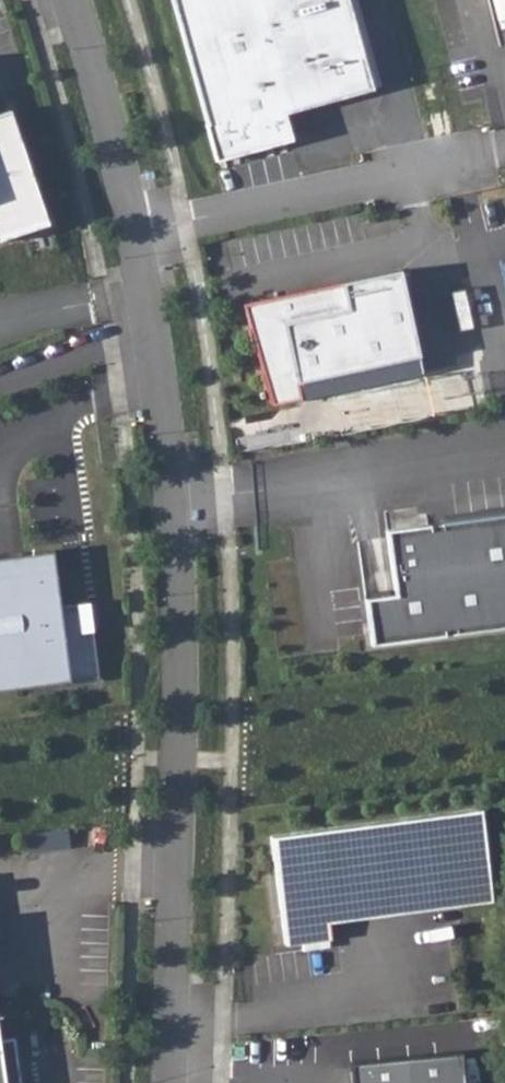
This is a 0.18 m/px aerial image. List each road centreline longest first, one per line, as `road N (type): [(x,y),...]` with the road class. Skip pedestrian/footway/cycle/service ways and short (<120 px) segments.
road 1 (residential): [(133,232),(164,415),(179,730),(166,1082)]
road 2 (residential): [(133,232),(466,162)]
road 3 (residential): [(70,0),(133,232)]

